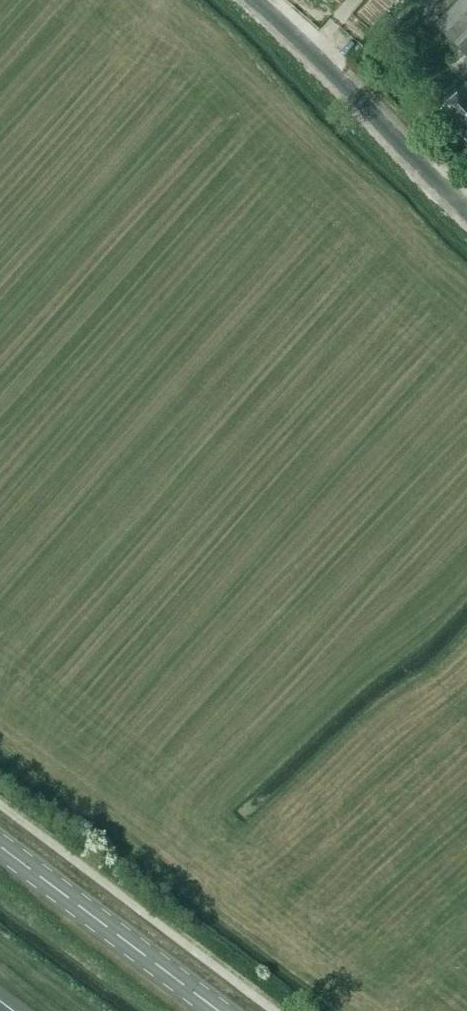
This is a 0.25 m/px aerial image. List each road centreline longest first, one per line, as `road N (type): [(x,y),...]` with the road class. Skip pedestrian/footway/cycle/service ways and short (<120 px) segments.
road 1 (unclassified): [(466,218),(249,0)]
road 2 (tertiary): [(209,1010),(0,854)]

